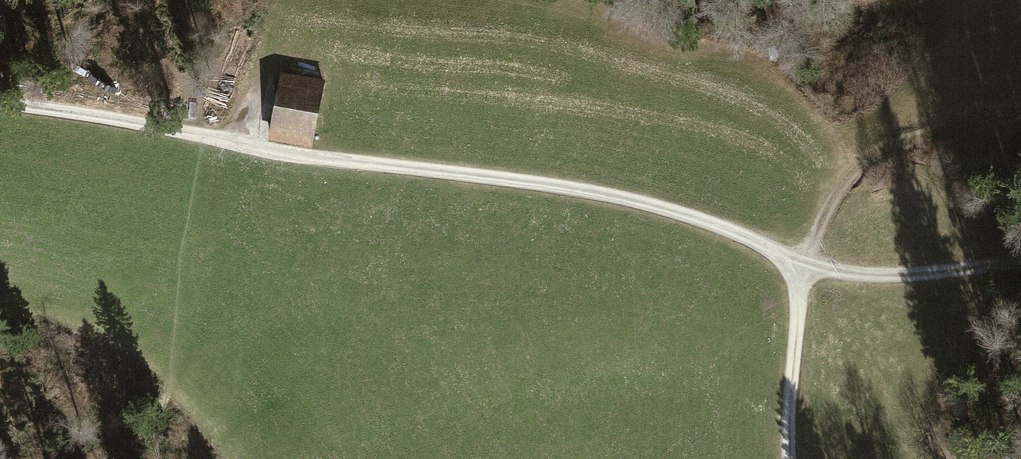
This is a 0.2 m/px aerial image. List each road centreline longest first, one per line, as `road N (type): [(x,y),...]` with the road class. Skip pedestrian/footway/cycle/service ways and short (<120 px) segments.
road 1 (track): [(197,135),(318,161),(584,190),(696,218),(802,265),(787,458)]
road 2 (track): [(1020,112),(899,143),(836,194),(802,265),(889,277),(1020,267)]
road 3 (track): [(197,135),(0,102)]

